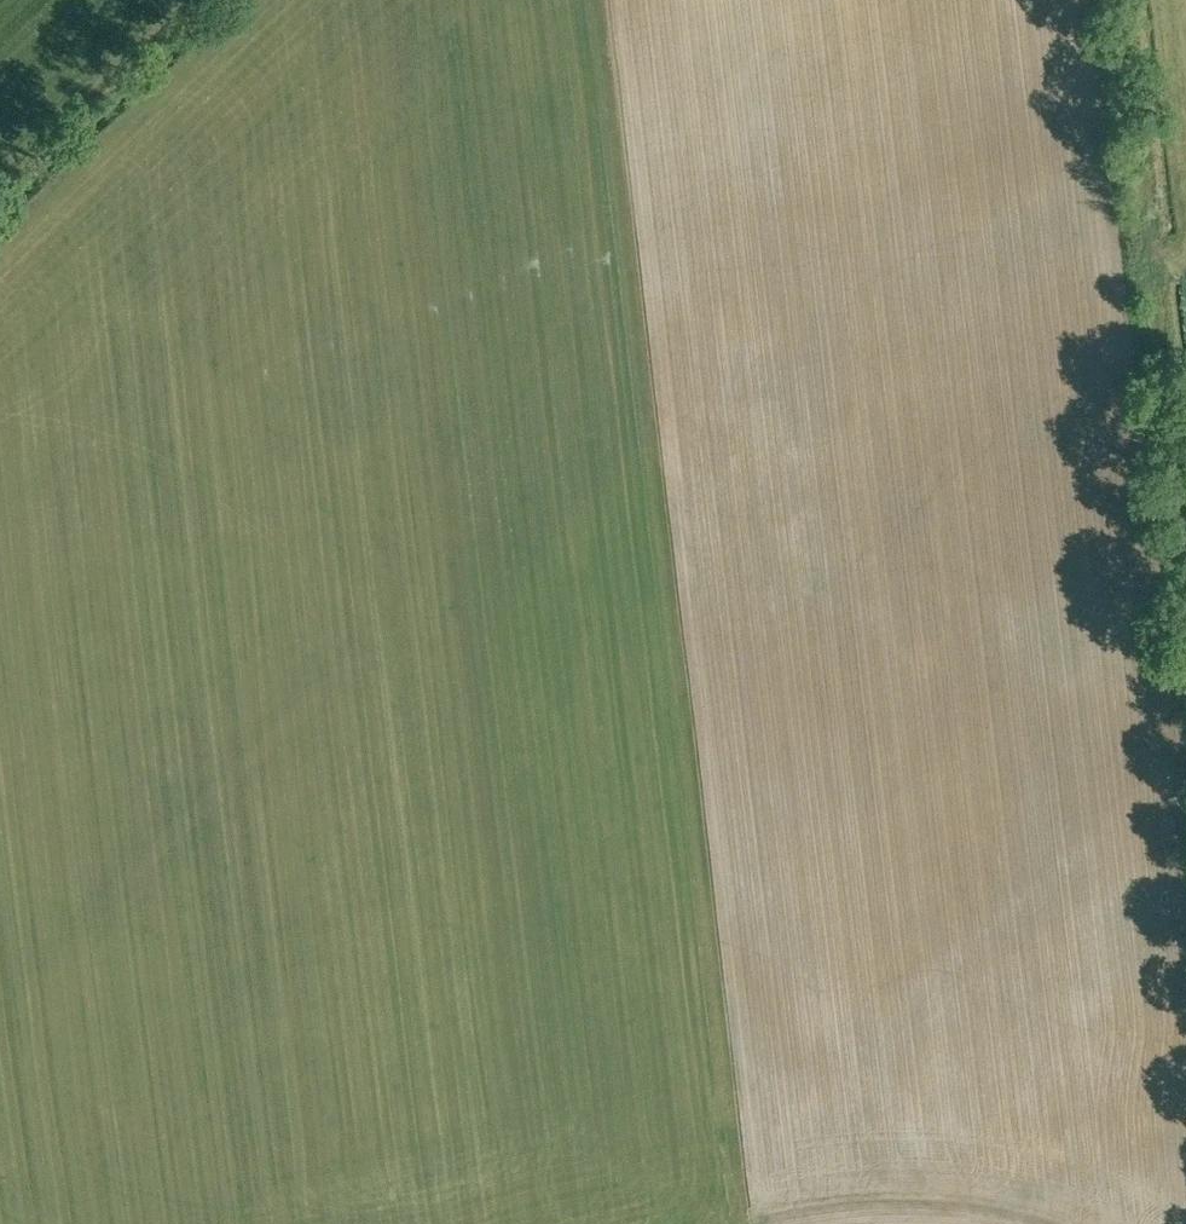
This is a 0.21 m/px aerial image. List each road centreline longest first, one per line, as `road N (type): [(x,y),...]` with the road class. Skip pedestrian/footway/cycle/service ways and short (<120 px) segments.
road 1 (track): [(1123,0),(1185,559)]

